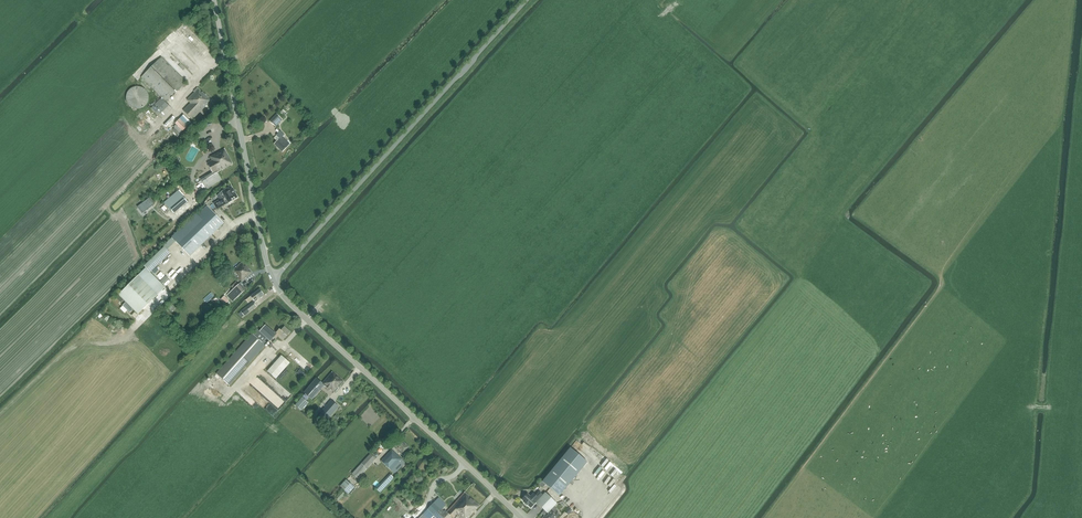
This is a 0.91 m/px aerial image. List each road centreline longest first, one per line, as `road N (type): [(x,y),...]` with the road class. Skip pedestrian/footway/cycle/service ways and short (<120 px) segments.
road 1 (unclassified): [(273,281),(528,0)]
road 2 (unclassified): [(522,517),(273,281)]
road 3 (unclassified): [(273,281),(216,0)]
road 4 (track): [(123,448),(279,291)]

